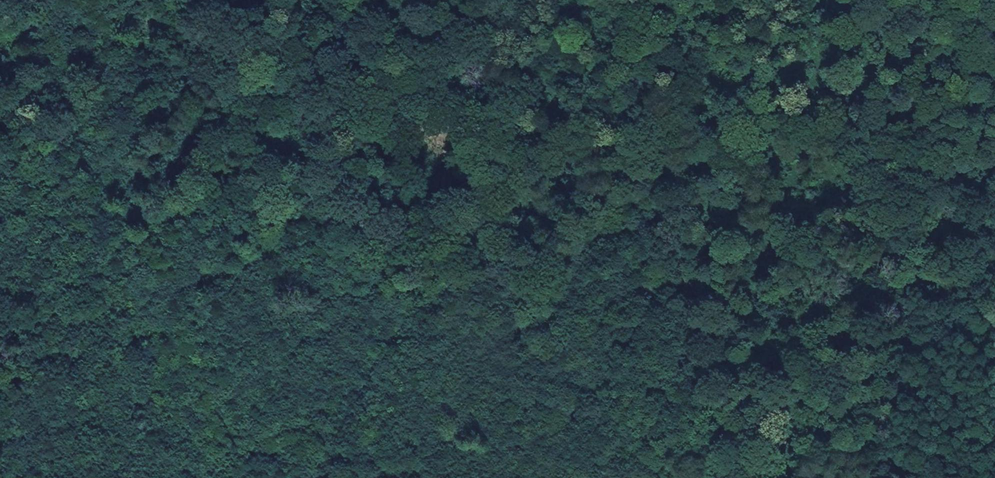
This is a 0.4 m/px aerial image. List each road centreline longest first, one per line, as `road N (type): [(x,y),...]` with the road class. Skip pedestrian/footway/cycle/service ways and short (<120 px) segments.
road 1 (track): [(0,91),(197,204),(869,477)]
road 2 (track): [(980,0),(891,255),(889,477)]

